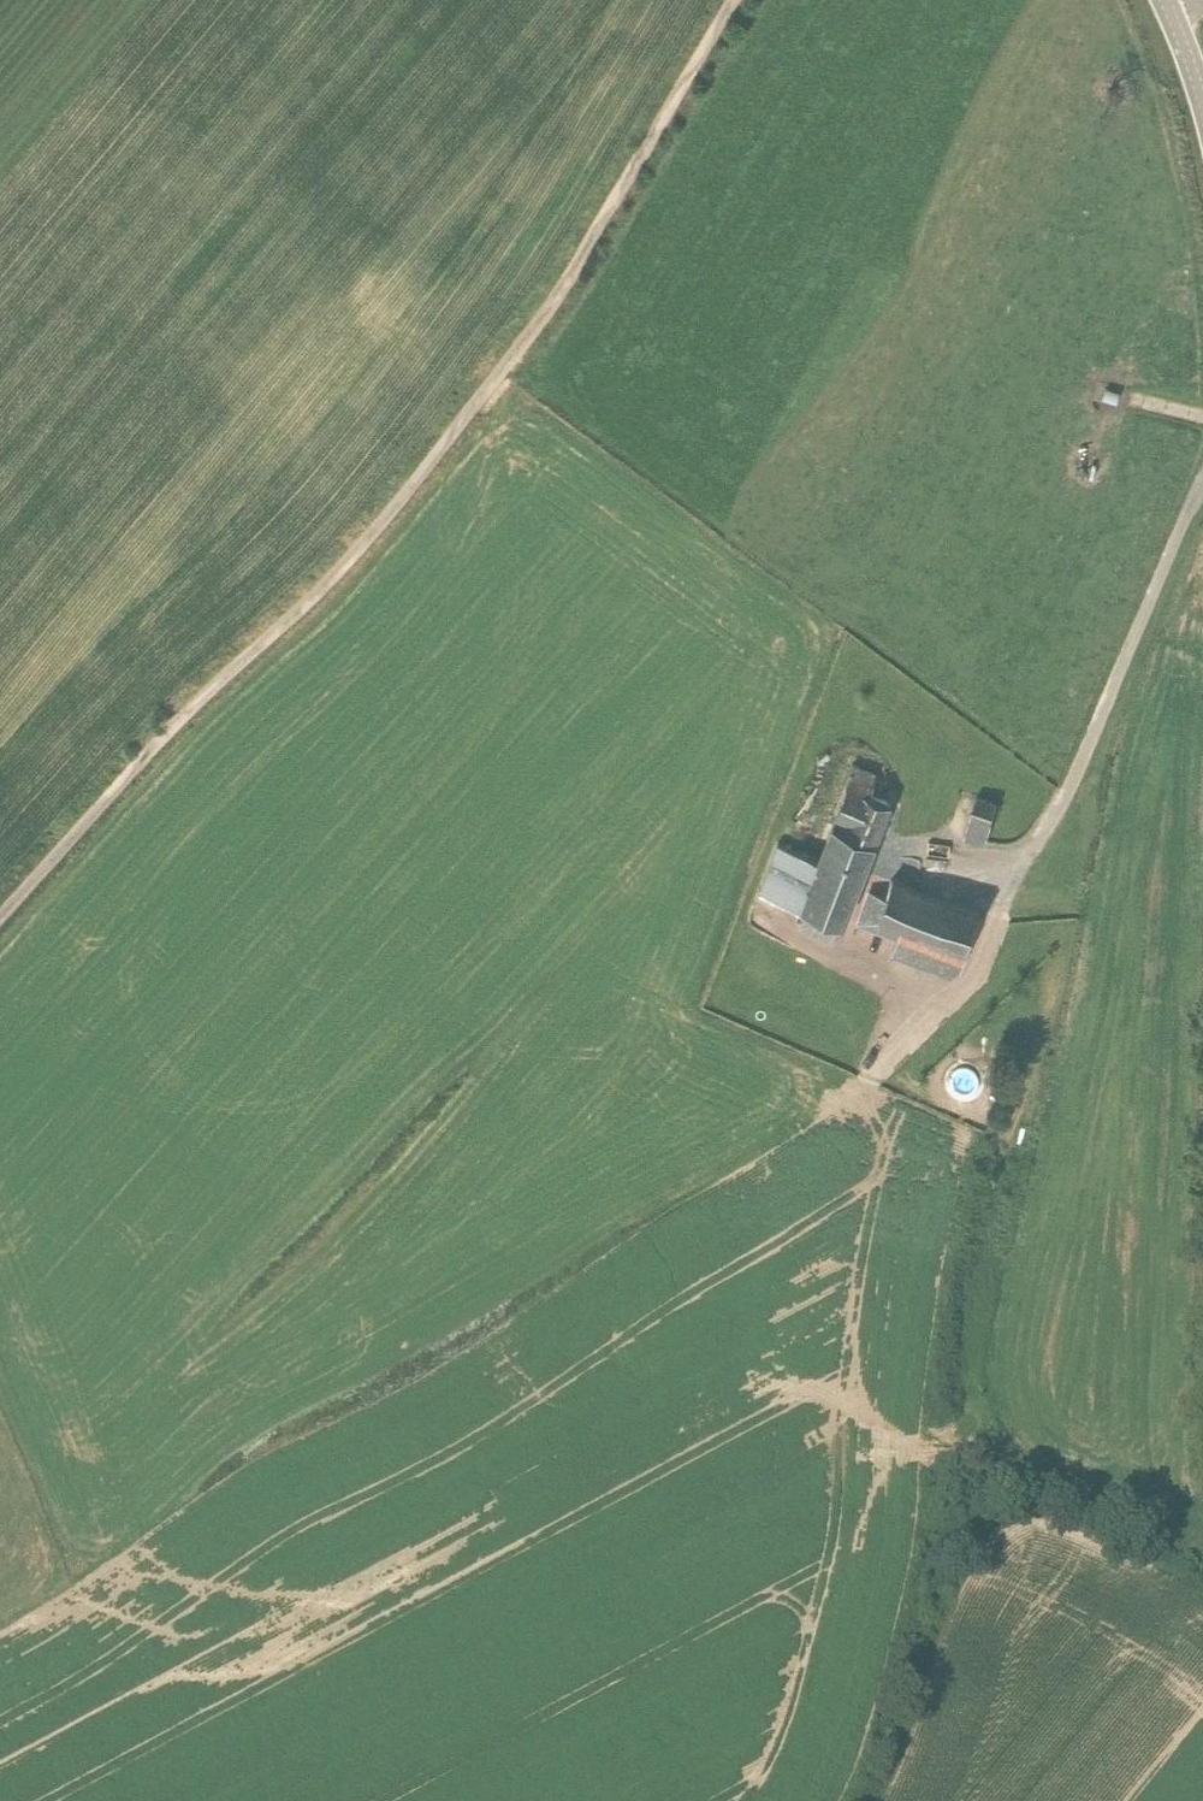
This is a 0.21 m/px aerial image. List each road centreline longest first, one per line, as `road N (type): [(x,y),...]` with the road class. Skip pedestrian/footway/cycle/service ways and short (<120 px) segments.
road 1 (track): [(0,919),(195,707),(375,532),(561,291),(737,0)]

